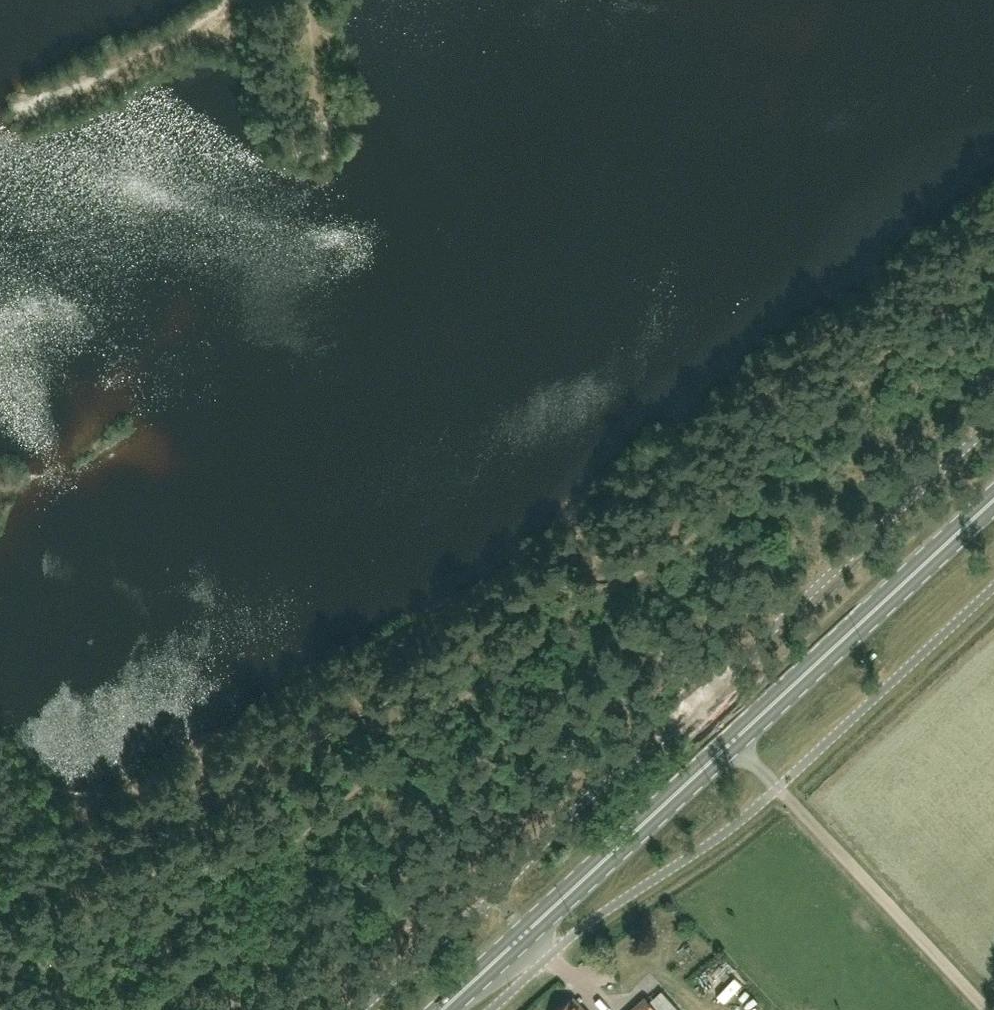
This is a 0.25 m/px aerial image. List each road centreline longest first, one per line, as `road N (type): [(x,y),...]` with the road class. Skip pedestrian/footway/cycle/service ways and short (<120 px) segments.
road 1 (primary): [(445,1009),(993,494)]
road 2 (track): [(990,1009),(733,742)]

